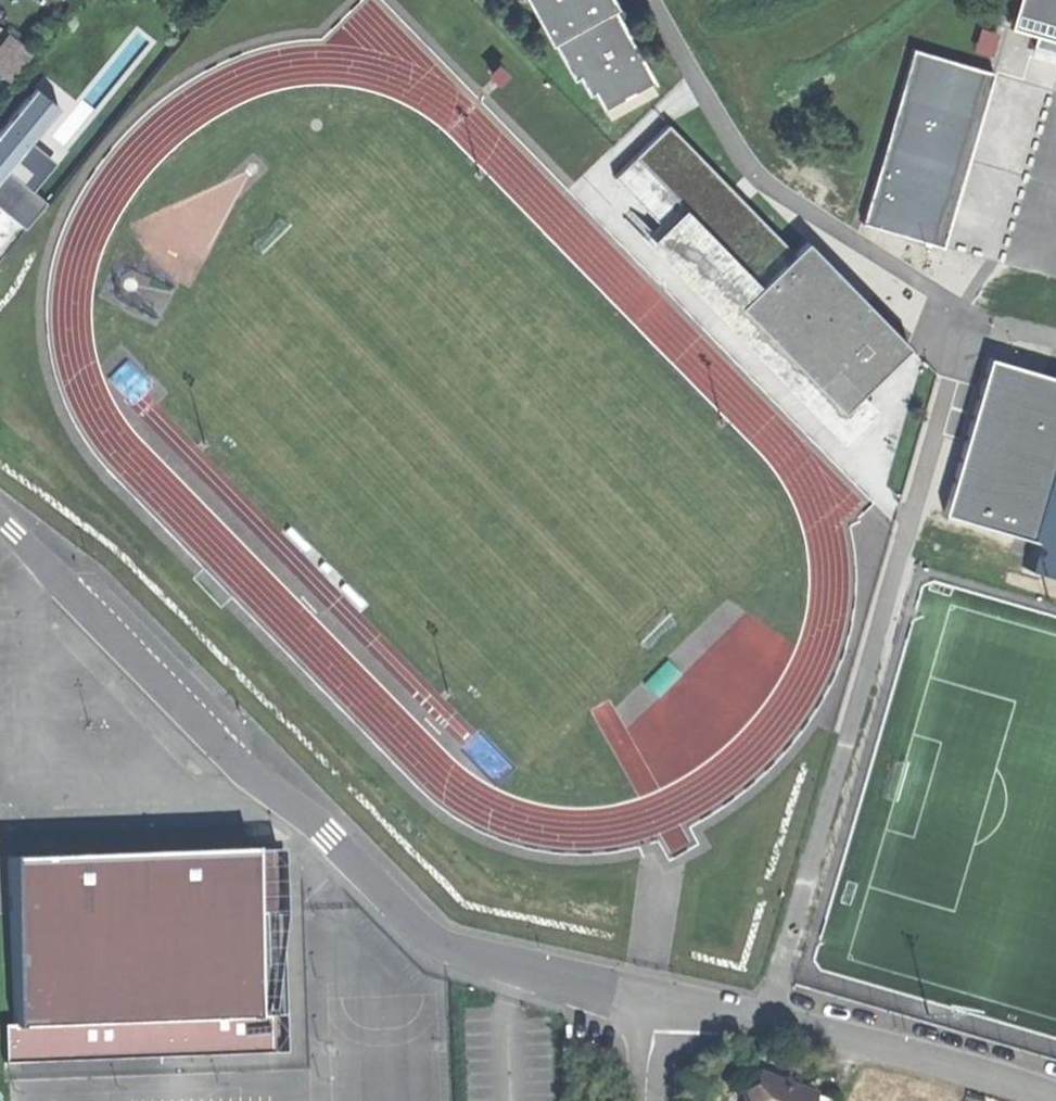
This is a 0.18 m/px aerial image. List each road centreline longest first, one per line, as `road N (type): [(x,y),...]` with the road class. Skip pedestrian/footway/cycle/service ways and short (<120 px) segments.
road 1 (residential): [(668,1007),(461,959),(293,804),(251,777),(0,519)]
road 2 (residential): [(1055,1100),(767,1020),(668,1007)]

